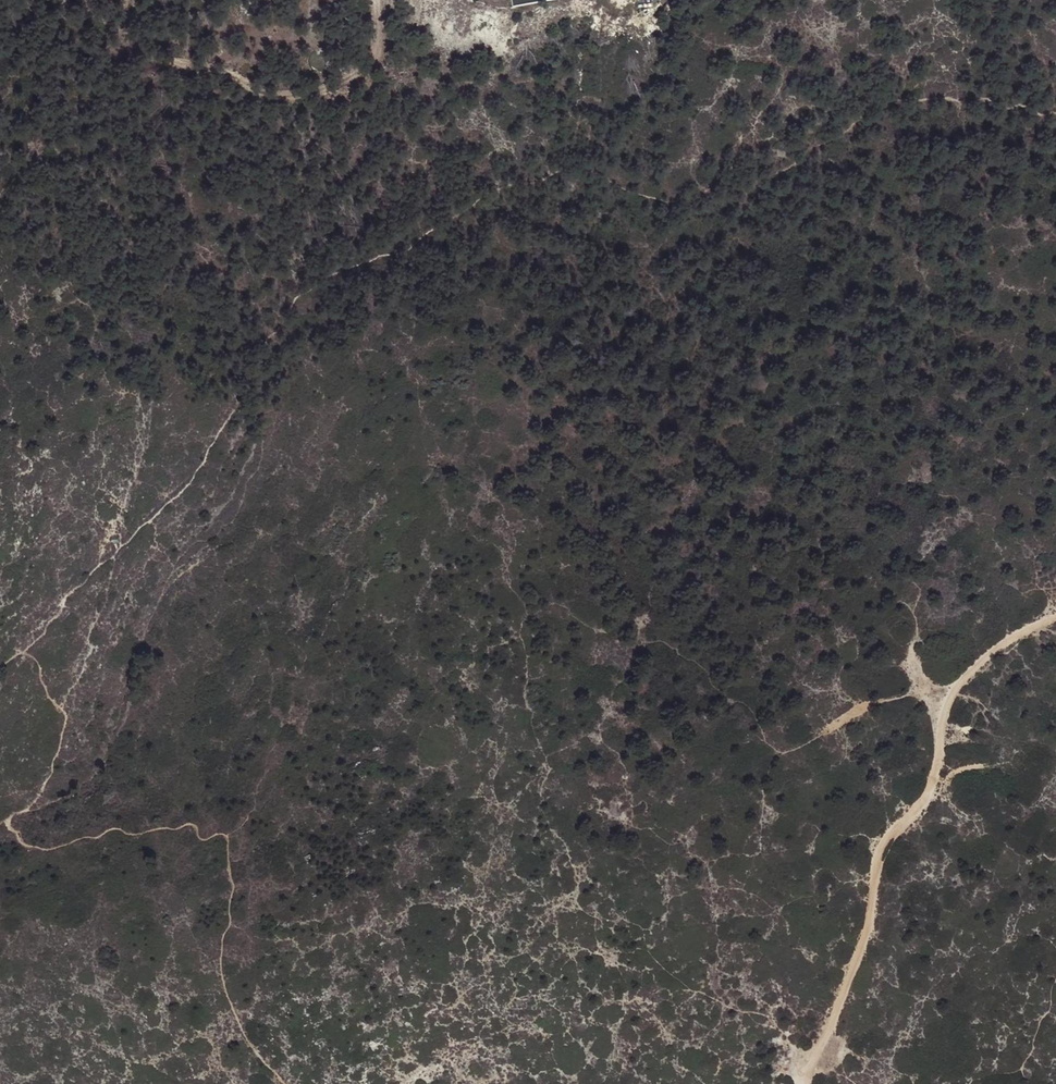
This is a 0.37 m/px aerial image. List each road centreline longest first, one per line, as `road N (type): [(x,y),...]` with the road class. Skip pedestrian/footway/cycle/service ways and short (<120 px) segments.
road 1 (track): [(808,1083),(869,928),(880,858),(933,789),(947,708),(979,664),(1055,620)]

